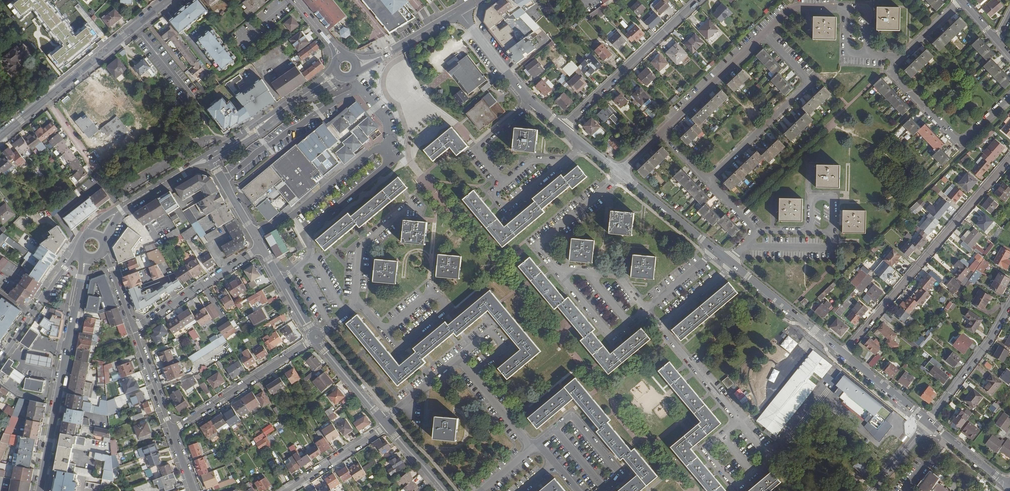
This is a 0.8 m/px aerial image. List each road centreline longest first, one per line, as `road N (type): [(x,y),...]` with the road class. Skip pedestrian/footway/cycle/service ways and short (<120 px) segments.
road 1 (residential): [(482,490),(532,448),(458,357),(384,422)]
road 2 (residential): [(1009,158),(844,353)]
road 3 (residential): [(744,246),(833,247),(833,199),(813,198),(808,232),(757,232)]
road 4 (tertiary): [(86,256),(40,490)]
road 5 (tertiary): [(0,137),(168,0)]
road 6 (residential): [(707,180),(808,84),(764,33)]
road 7 (residential): [(698,0),(561,127)]
road 8 (residential): [(896,57),(891,71),(957,143),(1009,99)]
road 9 (tertiary): [(173,432),(316,338)]
road 10 (residential): [(561,127),(459,11)]
road 11 (residential): [(261,247),(134,329)]
road 12 (tertiary): [(208,156),(334,75)]
road 13 (residential): [(844,353),(732,262)]
road 14 (residential): [(661,133),(764,33)]
road 15 (residential): [(732,262),(621,173)]
road 16 (residential): [(929,422),(1009,306)]
road 17 (tertiary): [(81,252),(0,359)]

